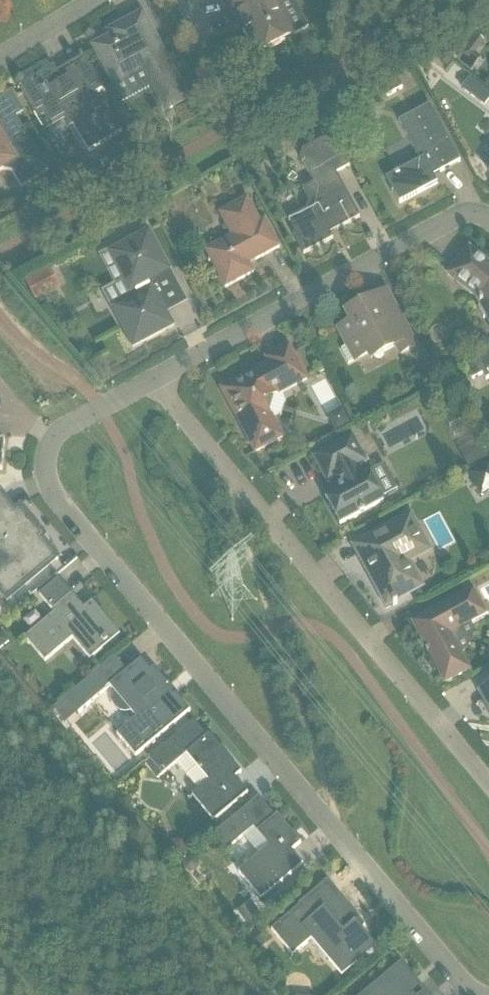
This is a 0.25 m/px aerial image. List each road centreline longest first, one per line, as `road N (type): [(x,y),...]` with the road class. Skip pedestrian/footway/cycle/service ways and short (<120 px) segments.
road 1 (residential): [(478,994),(52,494),(46,467),(55,438),(153,380)]
road 2 (residential): [(488,783),(153,380)]
road 3 (residential): [(153,380),(461,214),(488,219)]

